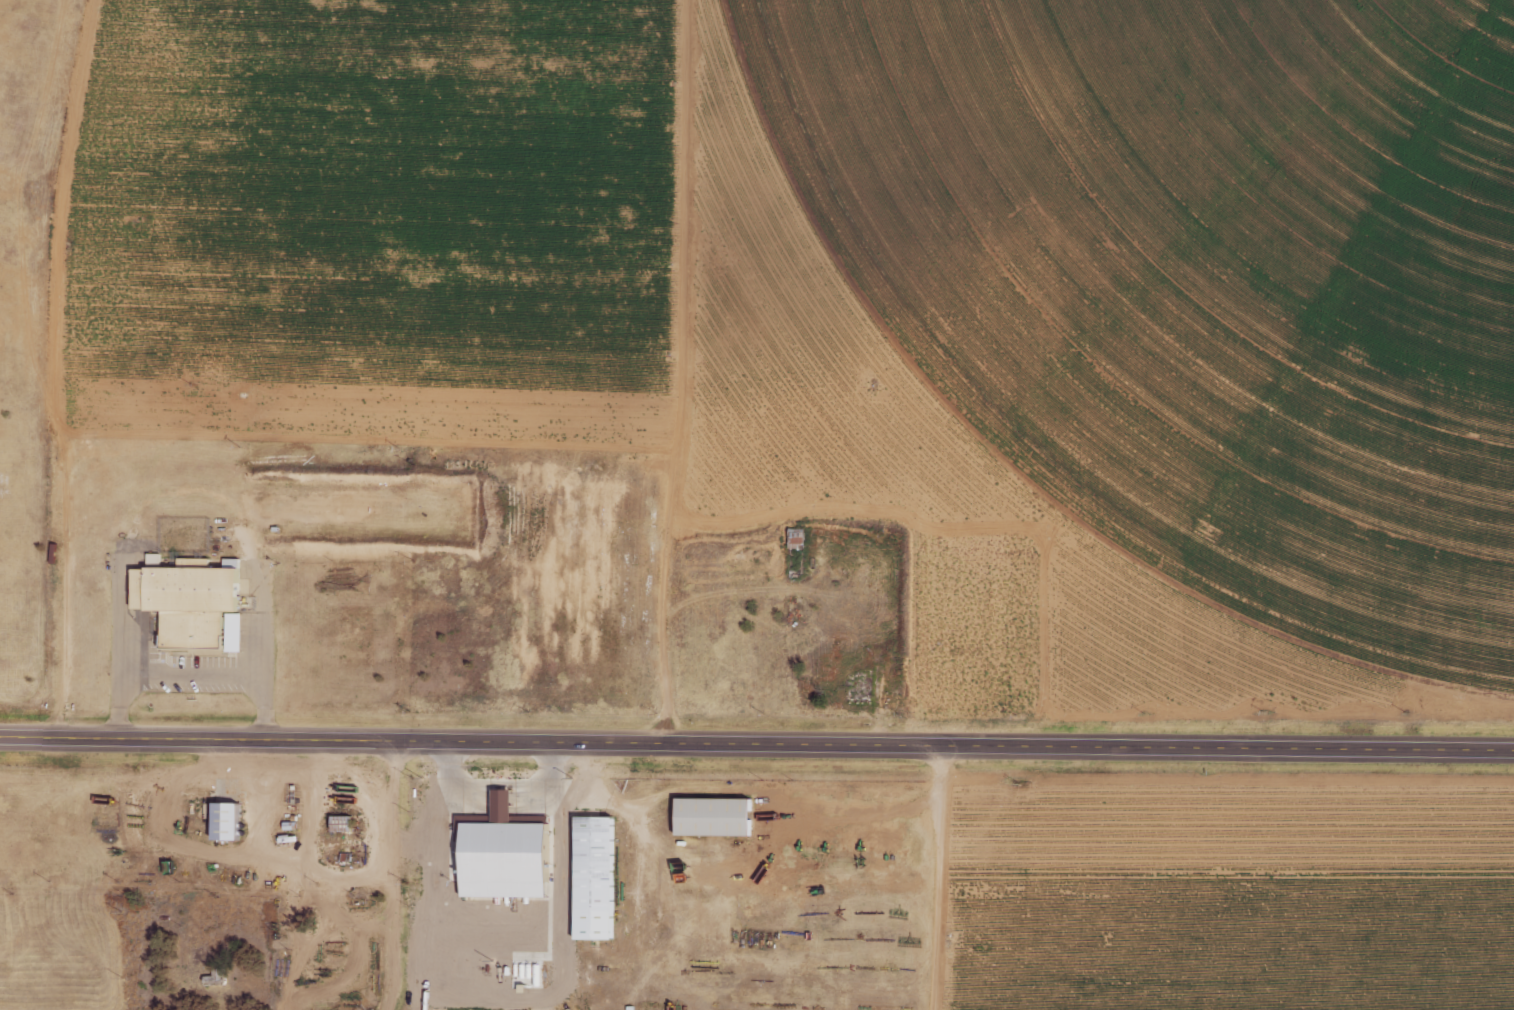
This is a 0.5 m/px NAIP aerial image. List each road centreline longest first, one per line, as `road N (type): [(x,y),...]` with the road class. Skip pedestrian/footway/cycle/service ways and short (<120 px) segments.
road 1 (primary): [(1513,749),(0,737)]

